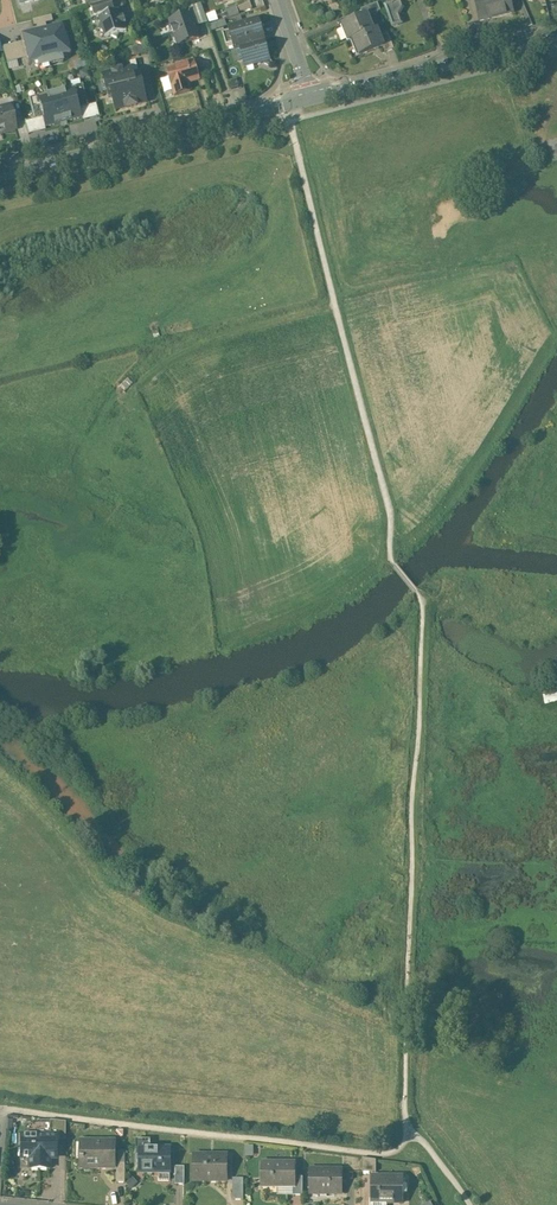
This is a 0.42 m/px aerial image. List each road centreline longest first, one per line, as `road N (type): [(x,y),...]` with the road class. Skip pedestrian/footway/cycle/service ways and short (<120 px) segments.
road 1 (tertiary): [(309,97),(0,173)]
road 2 (tertiary): [(556,35),(309,97)]

